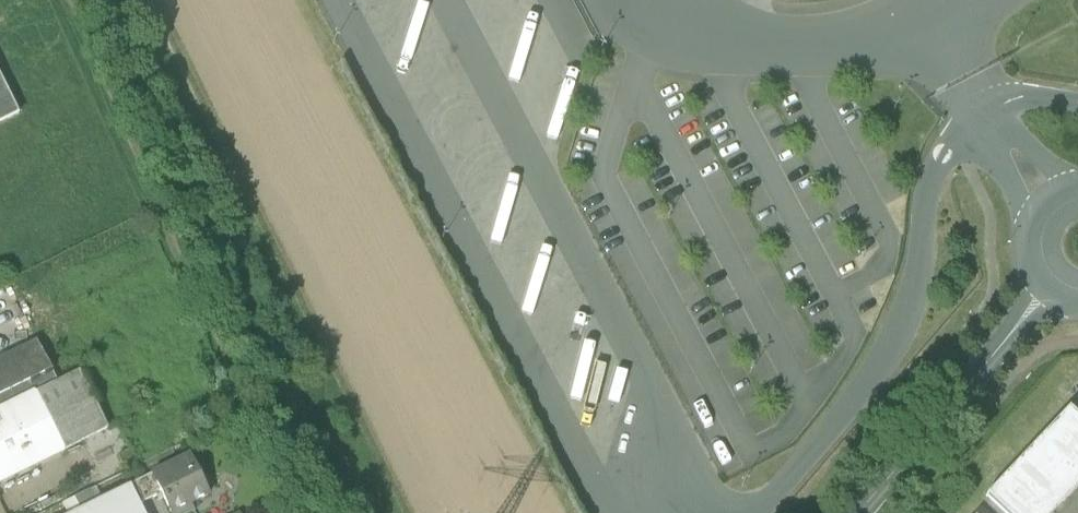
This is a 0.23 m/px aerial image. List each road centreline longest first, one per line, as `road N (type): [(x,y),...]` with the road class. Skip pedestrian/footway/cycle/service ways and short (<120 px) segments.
road 1 (tertiary): [(1037,270),(1005,330),(935,425)]
road 2 (tertiary): [(935,425),(1024,329),(1069,303)]

